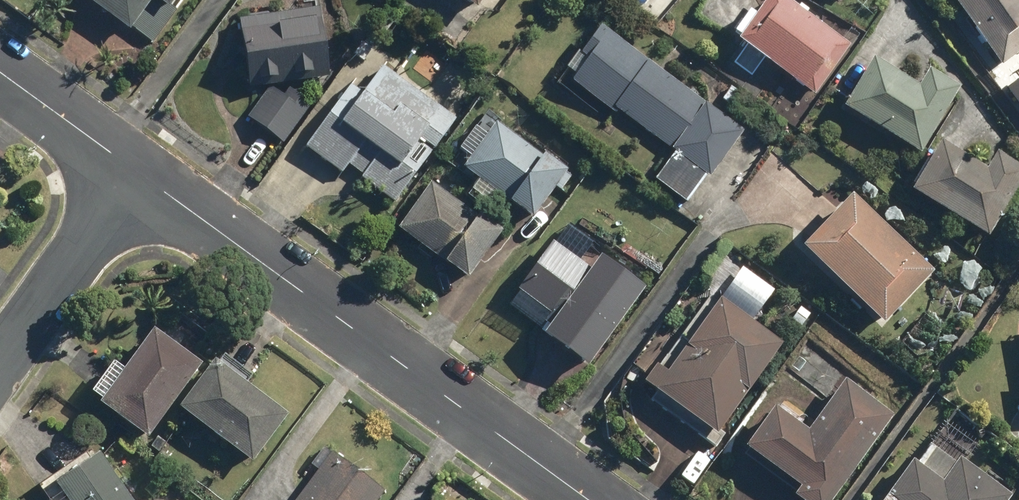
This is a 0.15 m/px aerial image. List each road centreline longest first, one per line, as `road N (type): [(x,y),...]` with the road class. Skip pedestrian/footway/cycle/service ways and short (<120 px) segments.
road 1 (residential): [(591,499),(134,172)]
road 2 (residential): [(134,172),(0,359)]
road 3 (residential): [(134,172),(0,75)]

